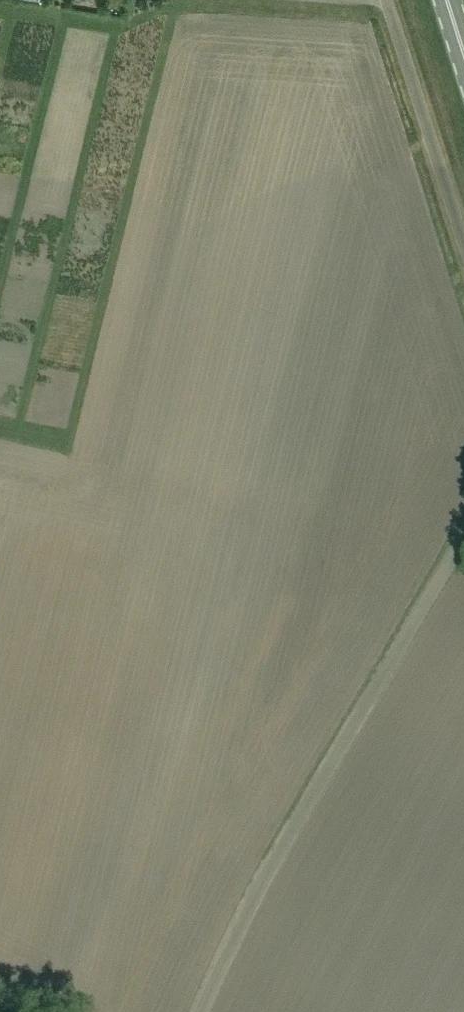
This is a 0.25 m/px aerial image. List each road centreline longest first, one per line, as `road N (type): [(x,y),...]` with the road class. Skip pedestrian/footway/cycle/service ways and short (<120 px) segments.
road 1 (unclassified): [(213,1011),(463,536)]
road 2 (unclassified): [(463,255),(384,0)]

